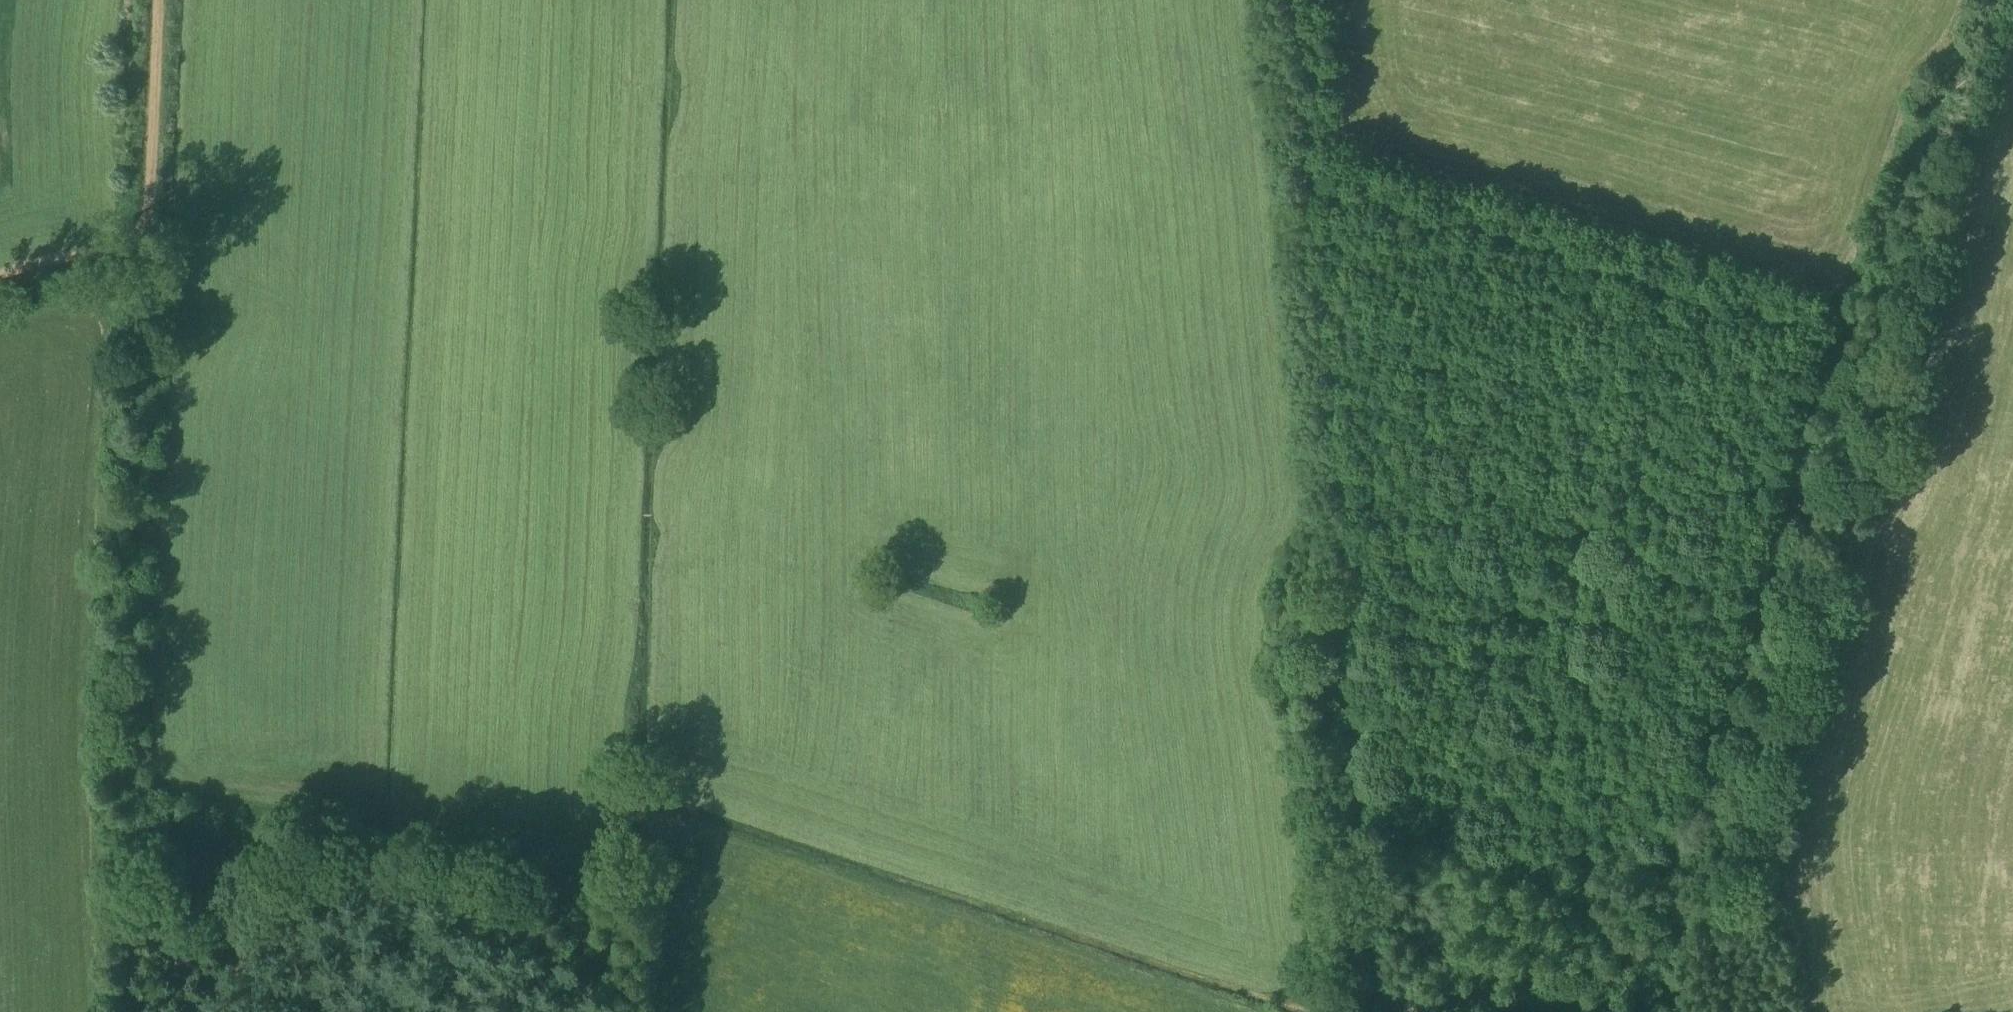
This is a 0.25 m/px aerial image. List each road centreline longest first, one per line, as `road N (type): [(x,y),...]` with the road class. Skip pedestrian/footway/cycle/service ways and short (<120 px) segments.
road 1 (track): [(159,0),(142,220),(124,241),(0,283)]

